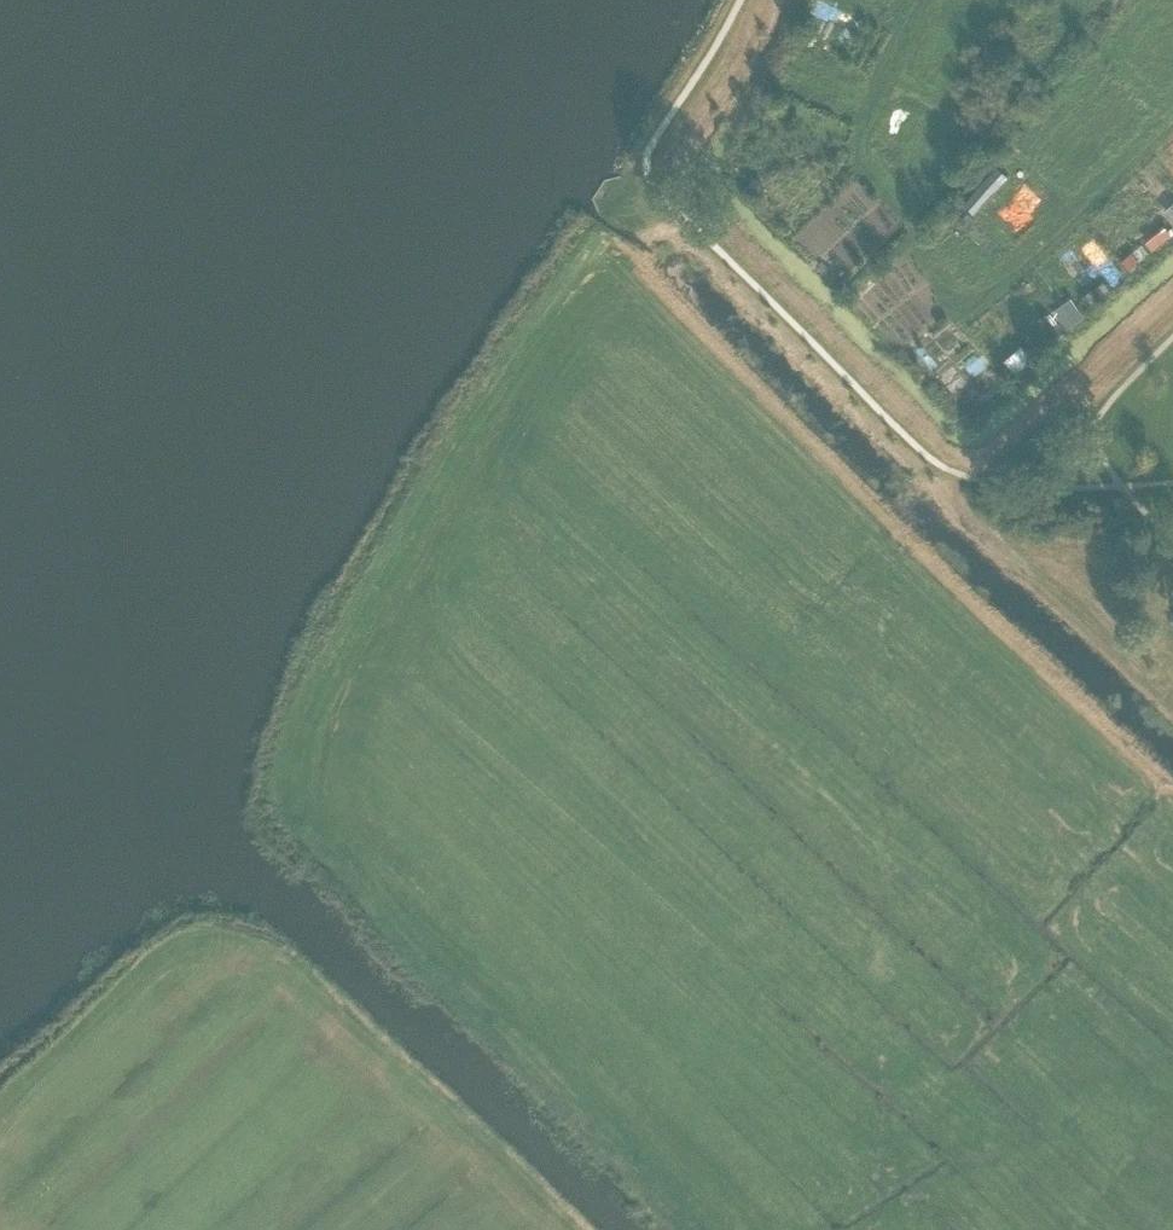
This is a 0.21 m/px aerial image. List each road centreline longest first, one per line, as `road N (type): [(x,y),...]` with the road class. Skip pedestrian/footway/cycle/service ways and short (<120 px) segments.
road 1 (track): [(915,0),(856,124),(858,157),(912,223),(944,305),(968,308),(991,296),(1172,125)]

